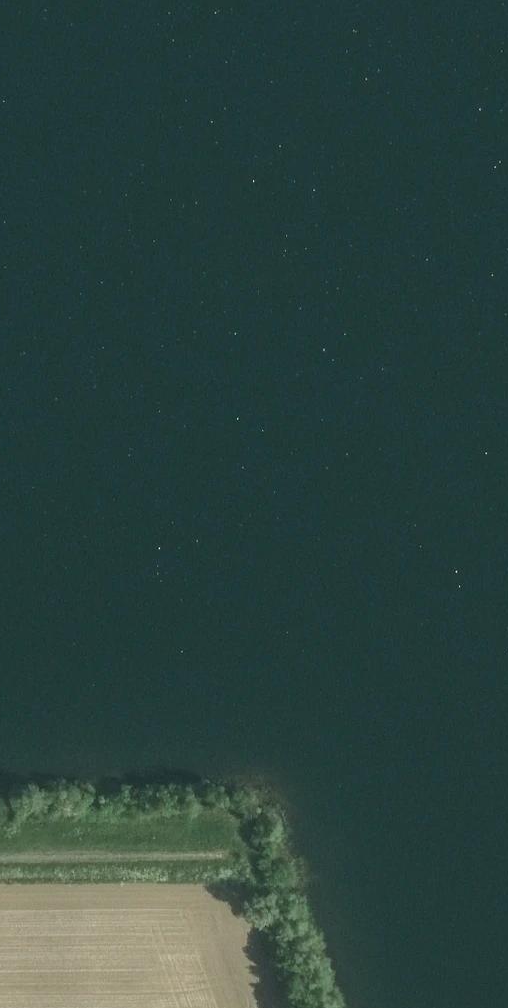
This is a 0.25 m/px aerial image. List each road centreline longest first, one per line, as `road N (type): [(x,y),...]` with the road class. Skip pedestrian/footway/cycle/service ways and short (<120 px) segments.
road 1 (track): [(312,1007),(255,852)]

